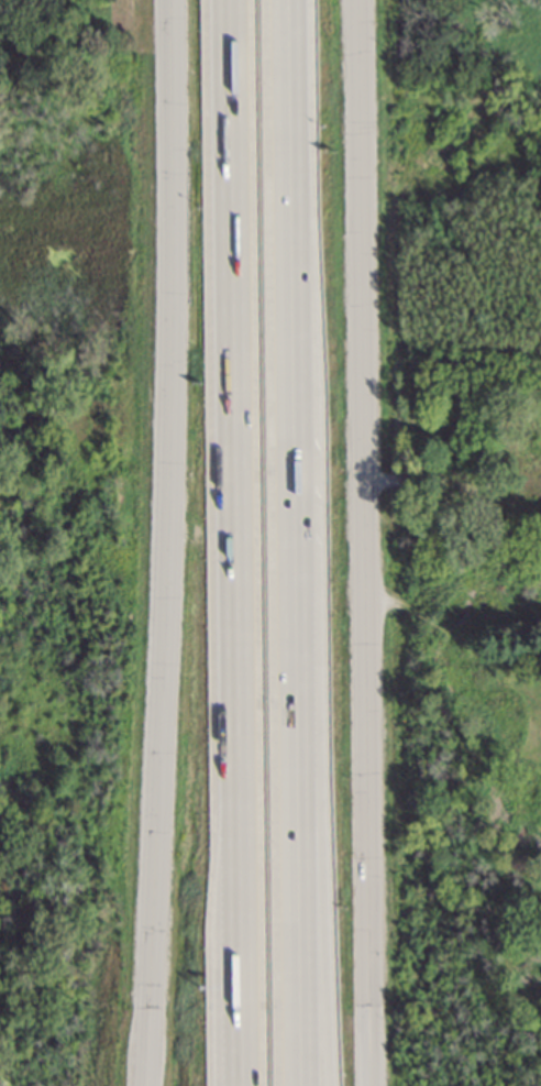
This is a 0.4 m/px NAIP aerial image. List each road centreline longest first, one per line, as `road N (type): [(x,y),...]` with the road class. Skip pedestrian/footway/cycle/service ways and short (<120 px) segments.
road 1 (tertiary): [(170,0),(148,1085)]
road 2 (motorway): [(303,1085),(284,0)]
road 3 (tertiary): [(361,0),(370,1085)]
road 4 (motorway): [(231,0),(240,831)]
road 5 (motorway): [(332,1085),(301,687)]
road 6 (motorway): [(240,831),(243,1085)]

